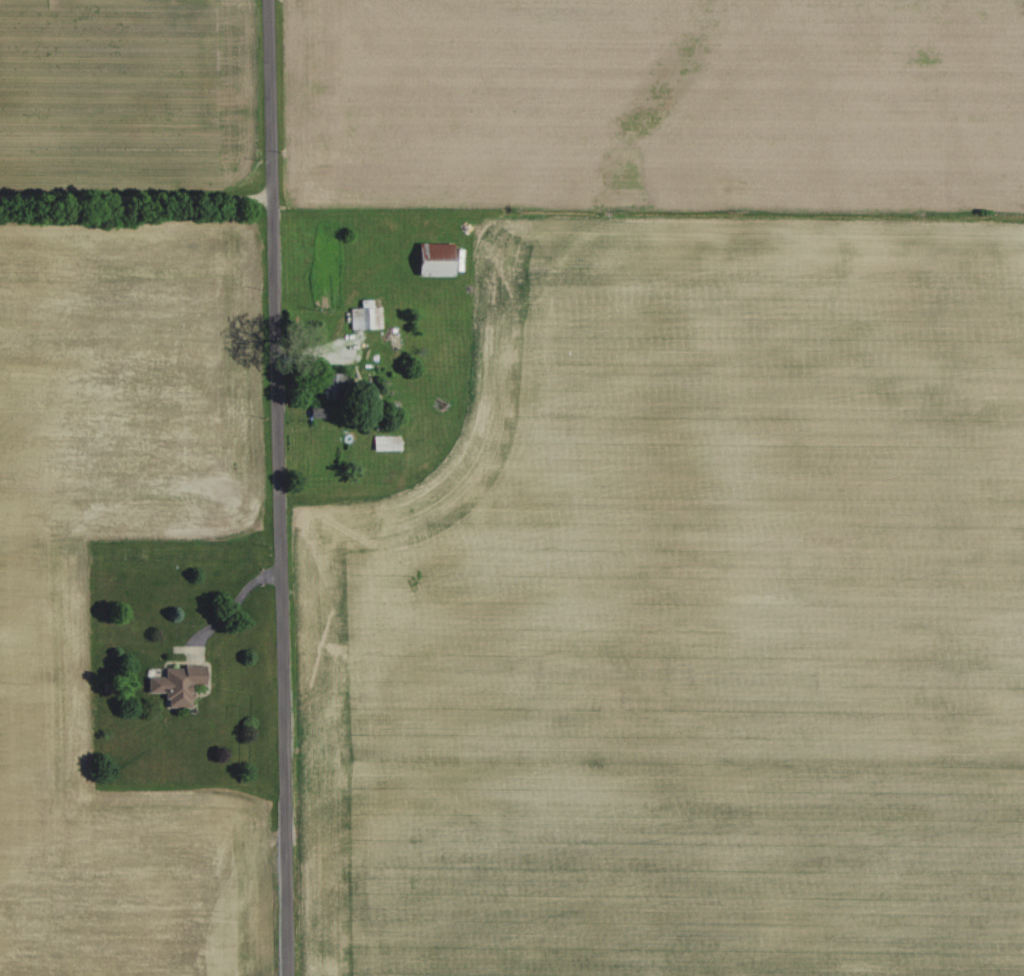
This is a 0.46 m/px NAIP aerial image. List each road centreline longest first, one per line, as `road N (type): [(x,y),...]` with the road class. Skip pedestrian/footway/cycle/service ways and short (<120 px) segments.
road 1 (residential): [(286,975),(269,0)]

